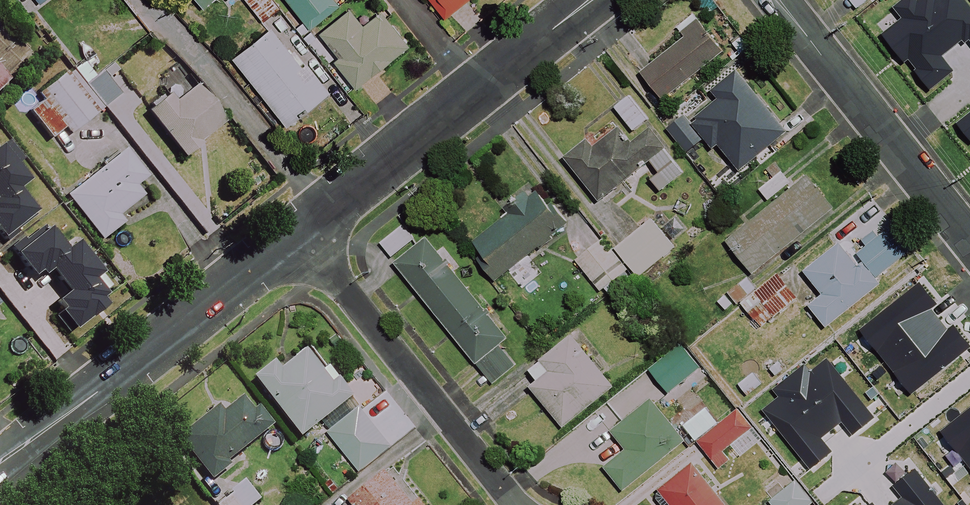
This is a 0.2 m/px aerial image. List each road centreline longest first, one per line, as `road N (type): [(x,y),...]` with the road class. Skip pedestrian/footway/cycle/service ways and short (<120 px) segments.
road 1 (tertiary): [(303,236),(0,464)]
road 2 (residential): [(303,236),(514,504)]
road 3 (residential): [(969,238),(782,0)]
road 4 (tertiary): [(476,92),(303,236)]
road 5 (tertiary): [(593,0),(476,92)]

